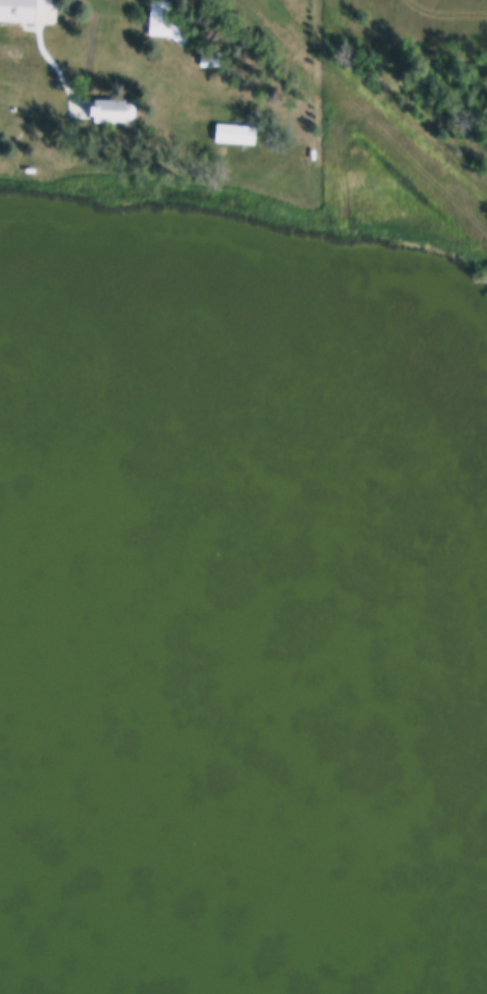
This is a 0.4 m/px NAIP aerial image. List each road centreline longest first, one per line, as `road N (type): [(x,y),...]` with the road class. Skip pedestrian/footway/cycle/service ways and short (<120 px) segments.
road 1 (track): [(486,225),(323,65)]

